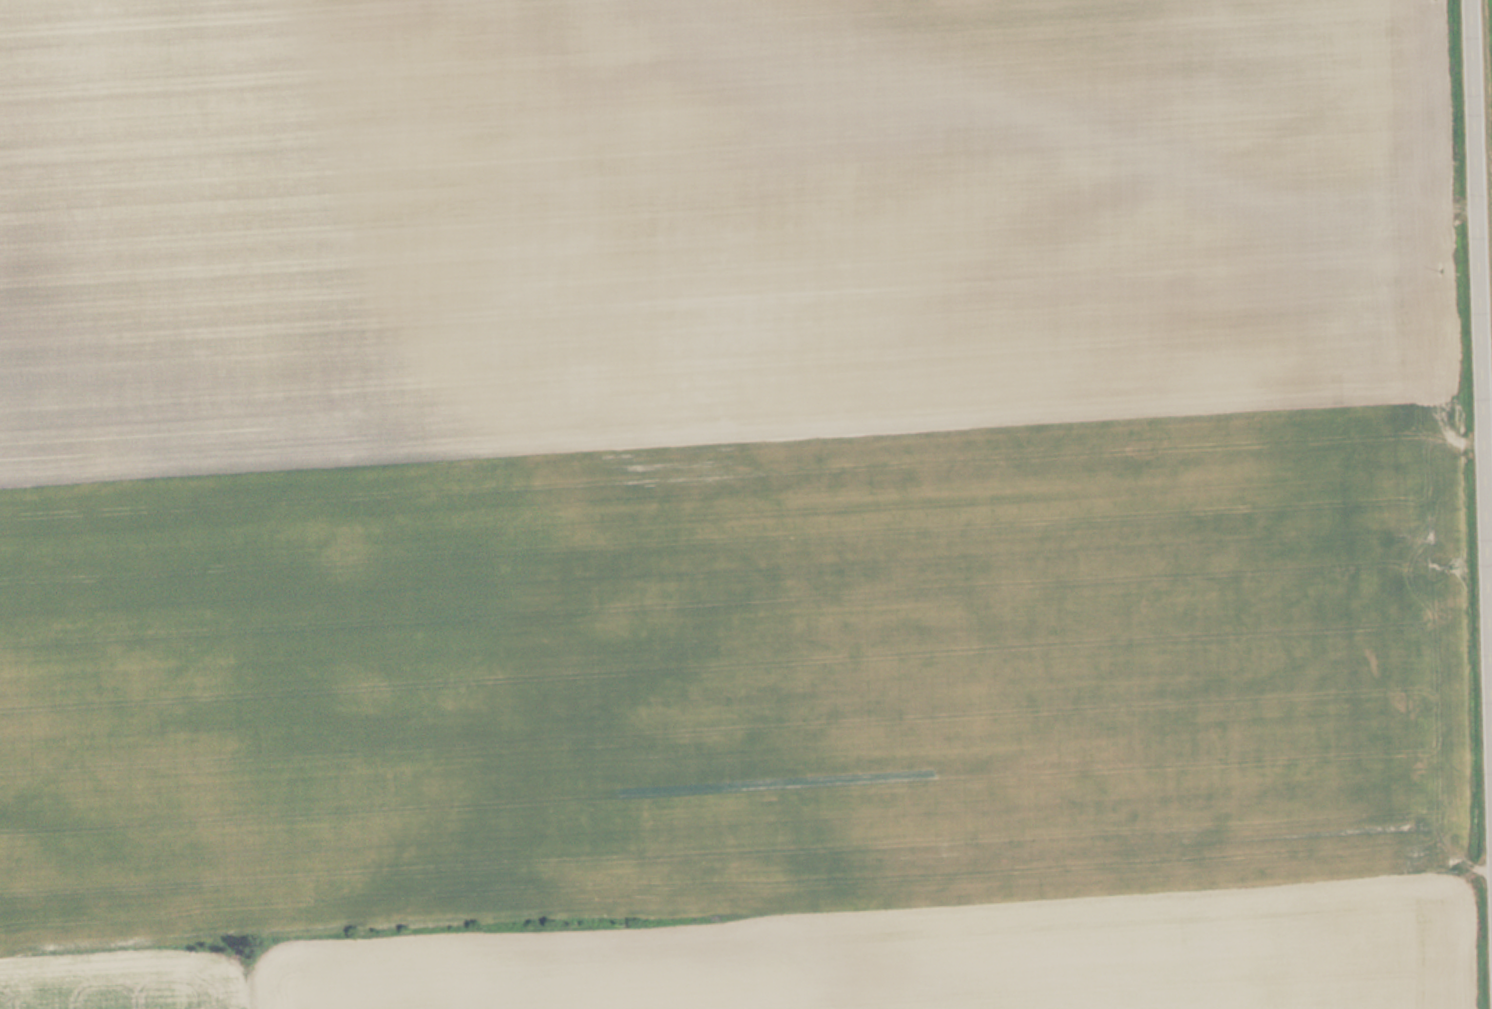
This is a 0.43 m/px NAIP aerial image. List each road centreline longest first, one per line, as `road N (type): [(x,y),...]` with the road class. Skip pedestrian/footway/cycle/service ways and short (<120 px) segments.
road 1 (secondary): [(1478,0),(1491,428)]

